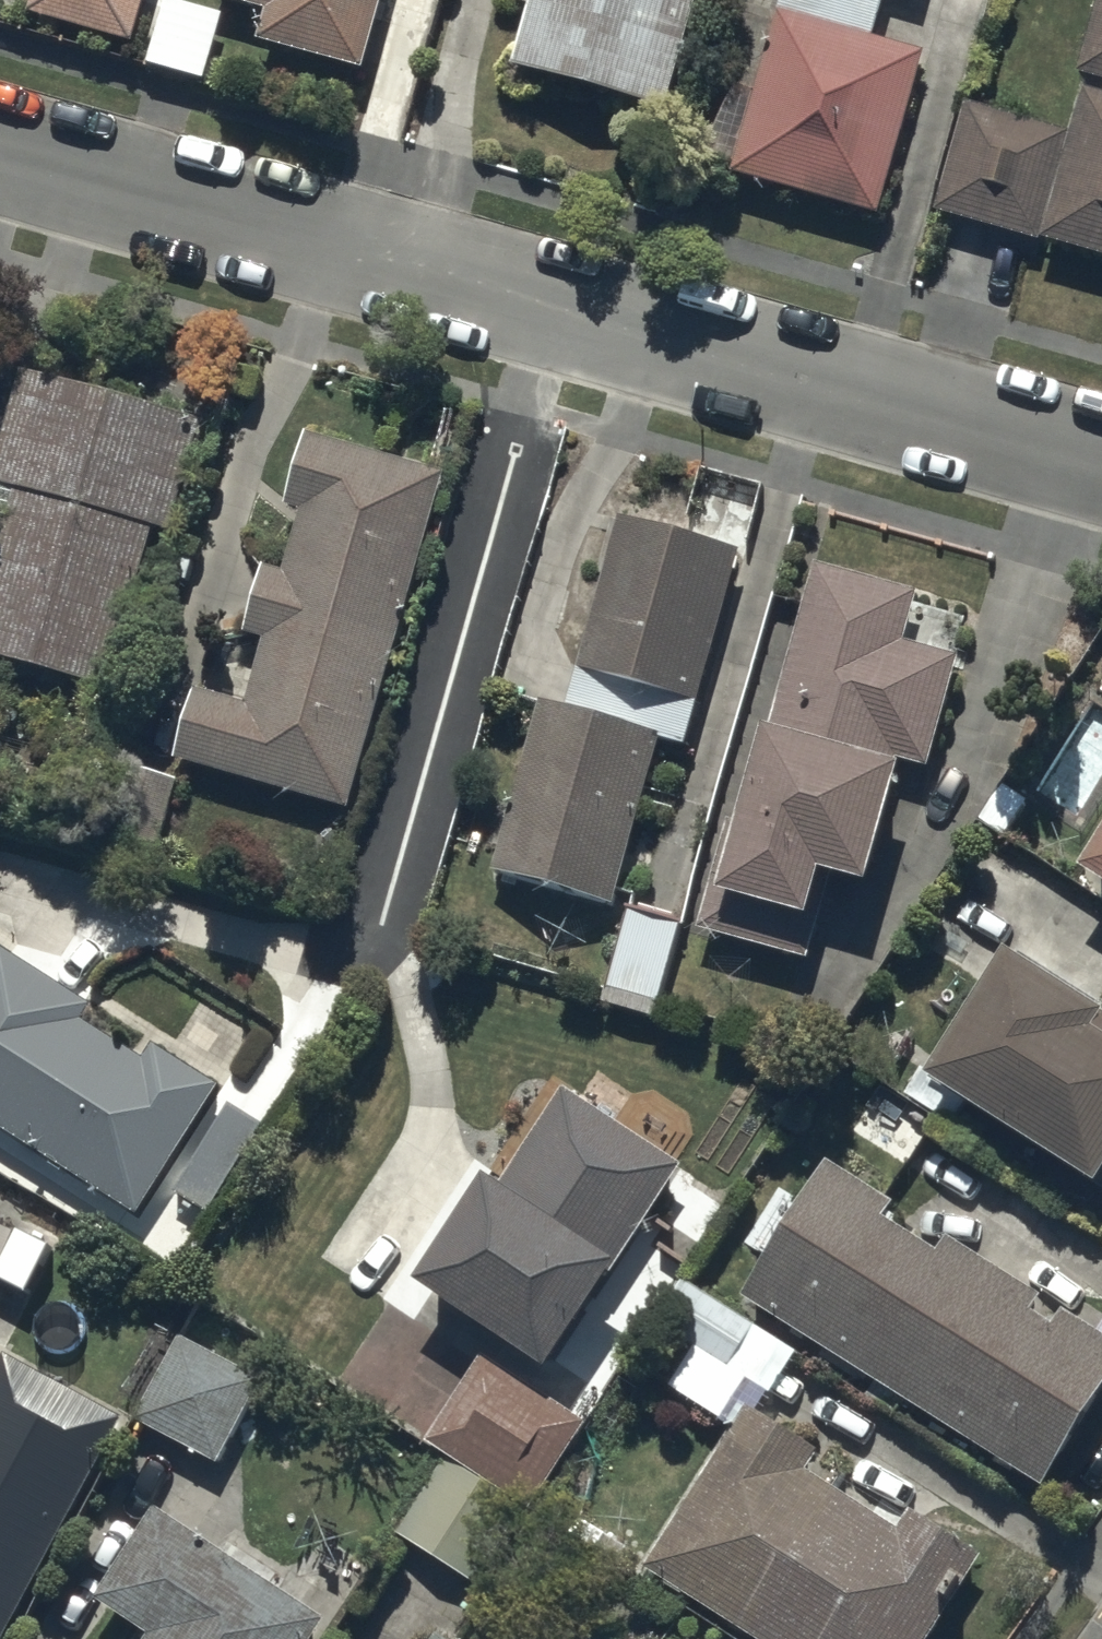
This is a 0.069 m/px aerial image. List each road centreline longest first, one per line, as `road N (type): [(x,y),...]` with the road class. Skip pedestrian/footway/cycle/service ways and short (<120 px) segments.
road 1 (residential): [(1101,468),(0,155)]

